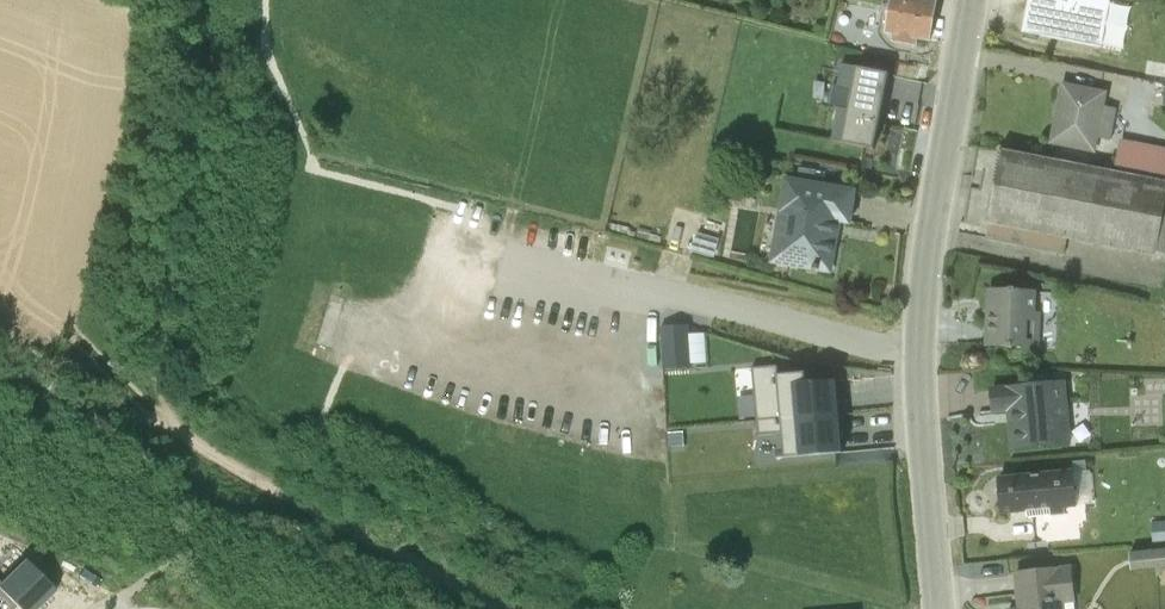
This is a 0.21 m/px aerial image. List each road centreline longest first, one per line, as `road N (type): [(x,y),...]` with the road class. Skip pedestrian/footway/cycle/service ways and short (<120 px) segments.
road 1 (tertiary): [(936,608),(922,288),(968,0)]
road 2 (track): [(185,433),(157,380),(152,326),(202,0)]
road 3 (track): [(185,433),(508,608)]

